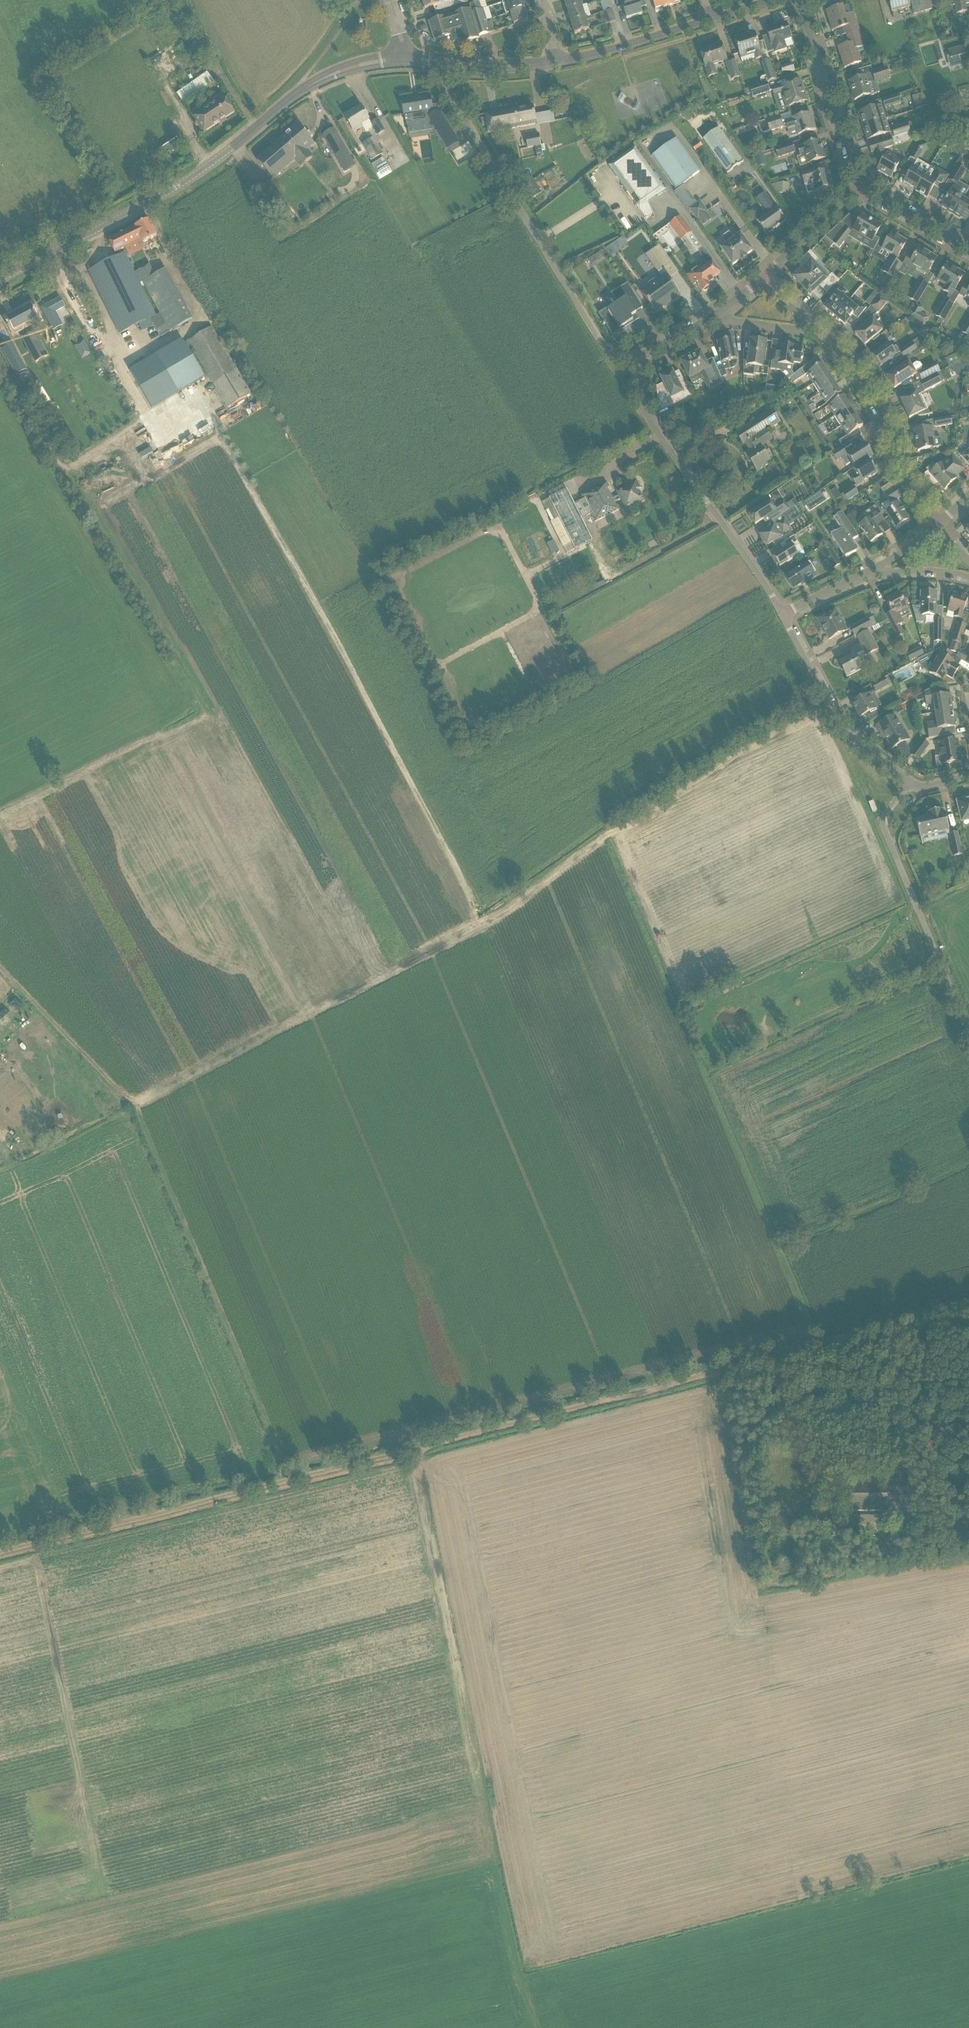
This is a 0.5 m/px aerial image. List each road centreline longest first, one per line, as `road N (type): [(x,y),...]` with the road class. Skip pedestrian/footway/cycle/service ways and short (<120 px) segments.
road 1 (track): [(530,2027),(316,1019),(178,731),(205,711),(0,365)]
road 2 (track): [(0,1550),(894,1335)]
road 3 (tertiary): [(0,283),(202,171),(310,83),(401,58)]
road 4 (residential): [(638,354),(613,353),(600,341),(445,90),(442,62)]
road 5 (residential): [(782,614),(644,414),(638,354)]
road 6 (unclassified): [(968,1033),(884,828),(910,782)]
road 7 (residential): [(936,527),(899,469),(865,384),(809,325)]
road 8 (residential): [(910,782),(837,726),(782,614)]
road 9 (residential): [(858,189),(798,0)]
road 10 (tertiary): [(557,62),(712,18)]
road 11 (residential): [(764,279),(858,189)]
road 12 (residential): [(968,253),(858,189)]

